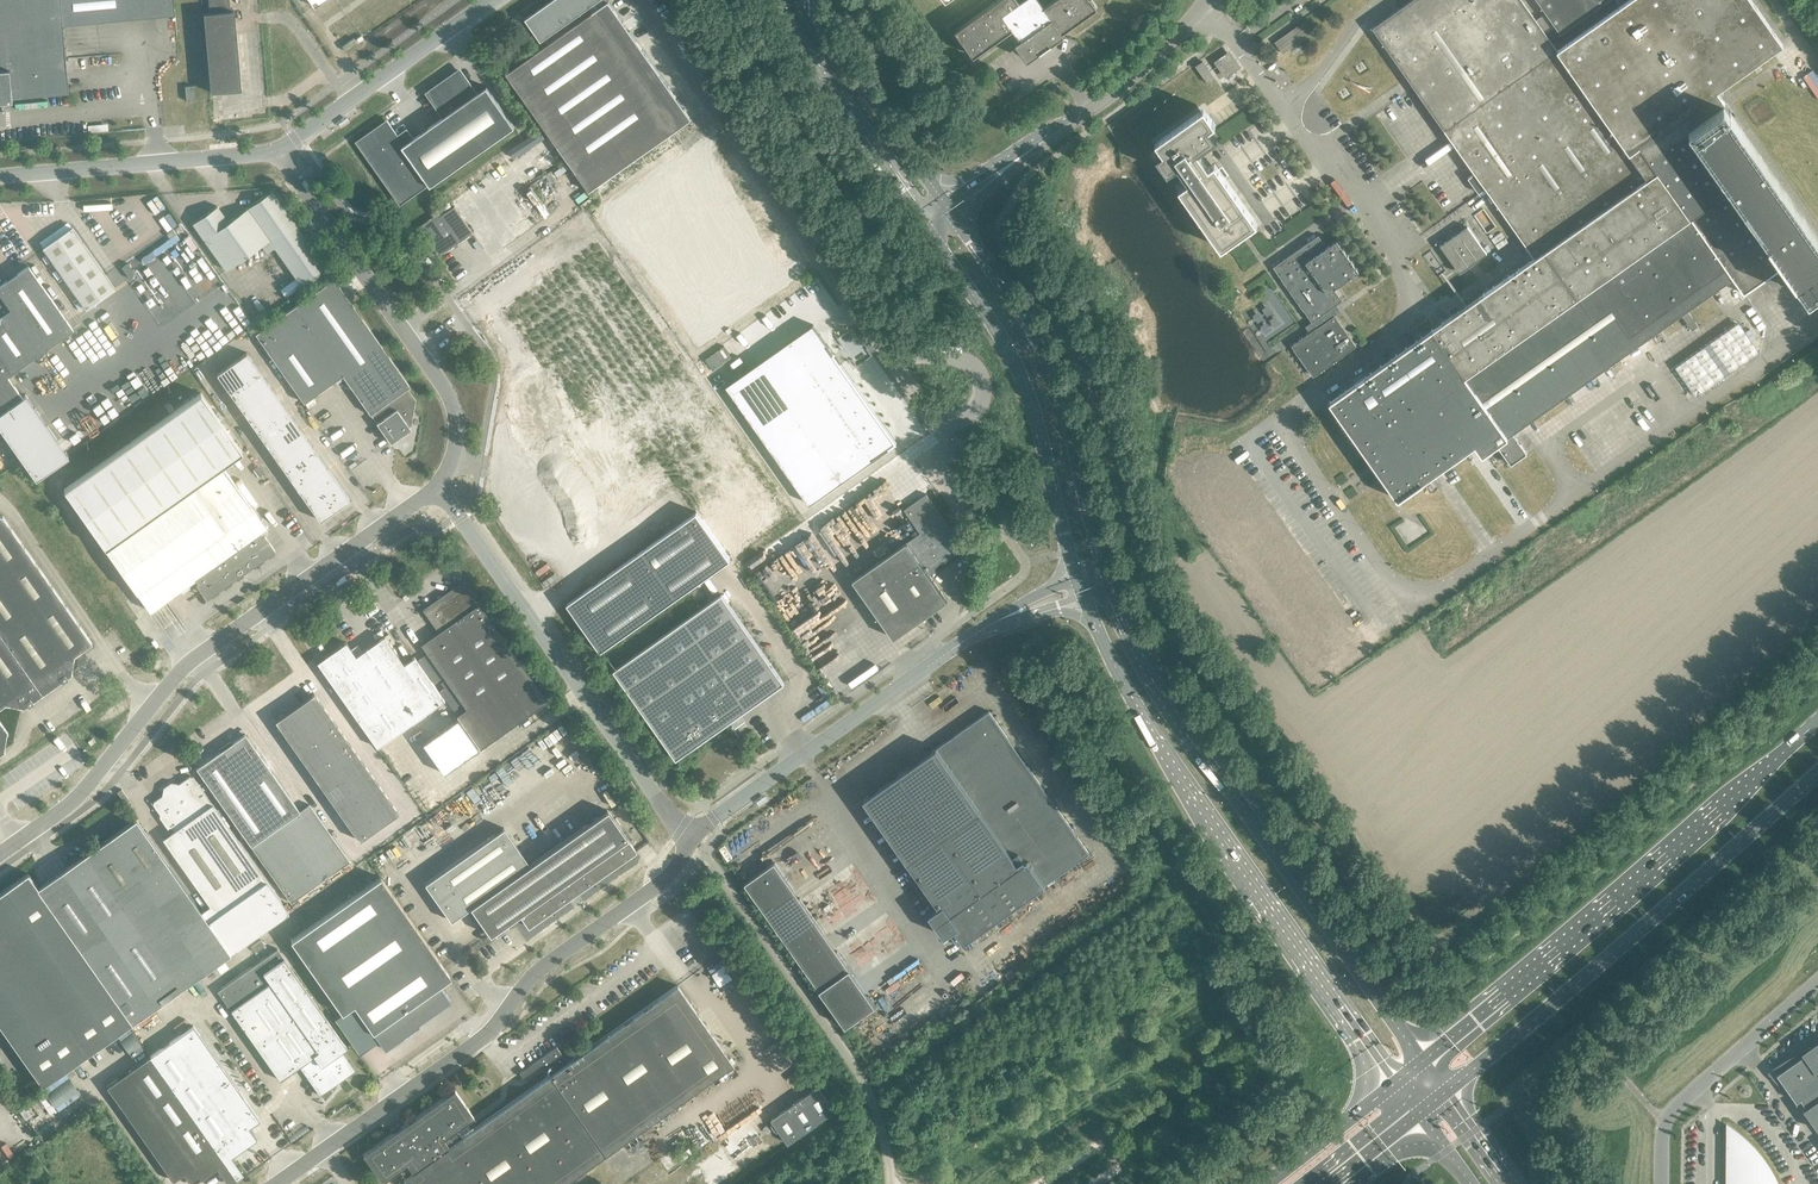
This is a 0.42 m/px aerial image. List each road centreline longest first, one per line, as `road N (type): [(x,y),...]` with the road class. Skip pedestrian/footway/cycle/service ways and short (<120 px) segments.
road 1 (unclassified): [(1817,322),(1413,609),(1276,420),(1399,329),(1411,298),(1400,266),(1286,101)]
road 2 (secondary): [(1084,596),(1144,719),(1396,1085)]
road 3 (secondary): [(1423,1063),(1170,700),(1110,577)]
road 4 (unclassified): [(0,857),(79,797),(199,657),(438,485)]
road 5 (unclassified): [(283,1183),(470,1052),(534,980),(663,881),(690,844)]
road 6 (trunk): [(1817,723),(1423,1063)]
road 7 (trunk): [(1446,1088),(1817,773)]
road 8 (unclassified): [(690,844),(438,485)]
road 9 (unclassified): [(887,351),(637,0)]
road 10 (secondary): [(1110,577),(1070,421),(1033,331),(955,218)]
road 11 (unclassified): [(438,485),(452,457),(456,406),(280,152)]
road 12 (secondary): [(927,226),(1010,344),(1047,442),(1075,575)]
road 13 (unclassified): [(690,844),(752,788),(977,633)]
road 14 (unclassified): [(0,177),(280,152)]
road 15 (secondary): [(775,0),(830,96),(927,226)]
road 16 (unclassified): [(1817,984),(1669,1115),(1662,1183)]
road 17 (unclassified): [(280,152),(493,0)]
road 18 (secondary): [(943,201),(812,0)]
road 19 (unclassified): [(1036,146),(1091,110),(1205,10)]
road 20 (unclassified): [(887,351),(956,356),(986,375),(980,408),(962,419),(930,413)]
road 21 (trunk): [(1396,1085),(1262,1183)]
road 22 (unclassified): [(1381,0),(1312,85),(1286,101)]
road 23 (unclassified): [(1286,101),(1239,31),(1205,10)]

